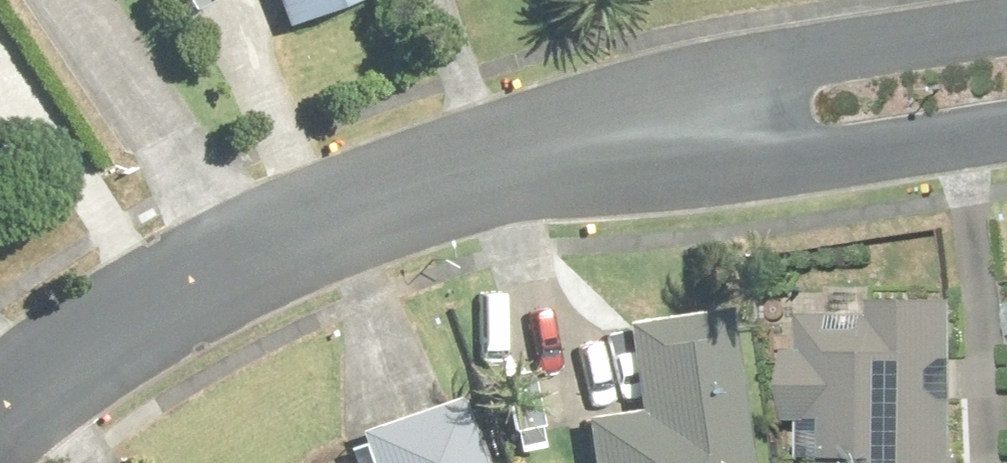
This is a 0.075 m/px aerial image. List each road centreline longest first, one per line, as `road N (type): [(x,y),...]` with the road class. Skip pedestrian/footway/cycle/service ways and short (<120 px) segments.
road 1 (residential): [(250,270),(477,187),(729,134)]
road 2 (residential): [(69,0),(250,270)]
road 3 (residential): [(0,442),(250,270)]
road 4 (residential): [(729,134),(784,111),(1006,78)]
road 5 (residential): [(1006,127),(789,155),(729,134)]

